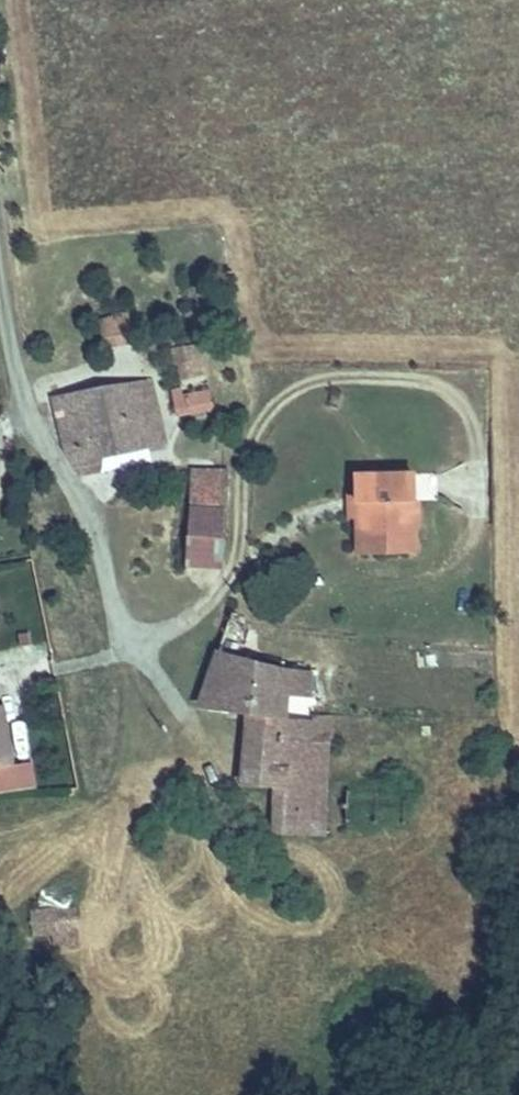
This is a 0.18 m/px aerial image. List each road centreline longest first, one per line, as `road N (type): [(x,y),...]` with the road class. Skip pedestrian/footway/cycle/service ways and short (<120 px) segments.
road 1 (track): [(134,642),(159,640),(215,597),(240,559),(267,420),(288,396),(316,384),(349,376),(428,382),(474,416),(476,492),(461,521)]
road 2 (residential): [(0,289),(28,412),(84,511),(113,604),(134,642)]

